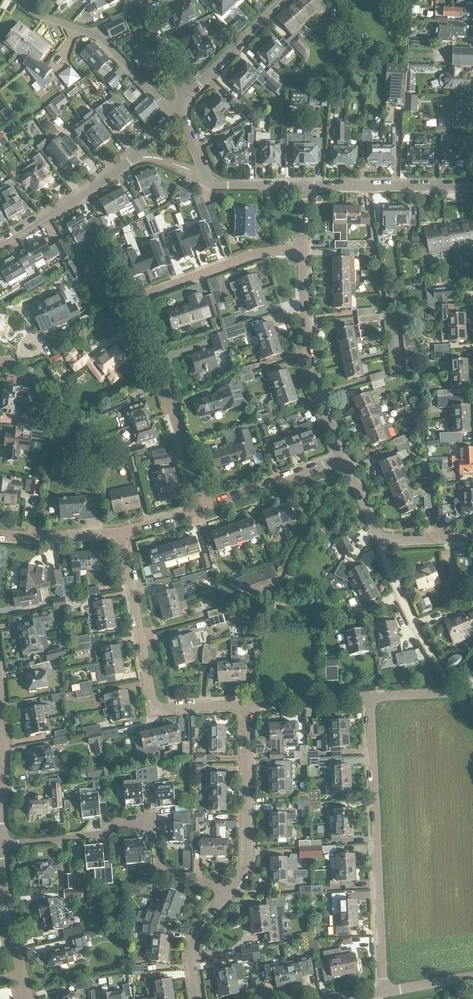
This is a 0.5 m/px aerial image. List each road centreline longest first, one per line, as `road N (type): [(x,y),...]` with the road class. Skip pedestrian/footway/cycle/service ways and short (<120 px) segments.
road 1 (residential): [(202,508),(137,298),(235,260),(302,251)]
road 2 (residential): [(381,988),(371,697)]
road 3 (residential): [(123,532),(155,705),(247,705)]
road 4 (residential): [(226,895),(161,868),(153,826),(145,823),(3,845)]
road 5 (residential): [(175,115),(94,188),(0,243)]
road 6 (residential): [(343,457),(307,343),(302,251)]
road 7 (residential): [(175,115),(97,37),(18,0)]
road 8 (residential): [(226,895),(247,853),(247,705)]
road 9 (residential): [(224,598),(279,579),(345,462)]
road 10 (residential): [(455,693),(403,601),(380,540)]
road 11 (residential): [(303,186),(227,186),(208,176),(178,111)]
road 12 (residential): [(472,184),(303,186)]
road 13 (residential): [(28,998),(3,845)]
road 14 (residential): [(343,457),(202,508)]
road 15 (residential): [(284,0),(186,96)]
road 16 (residential): [(247,705),(371,697)]
road 17 (residential): [(123,532),(0,535)]
road 18 (residential): [(3,845),(0,722)]

